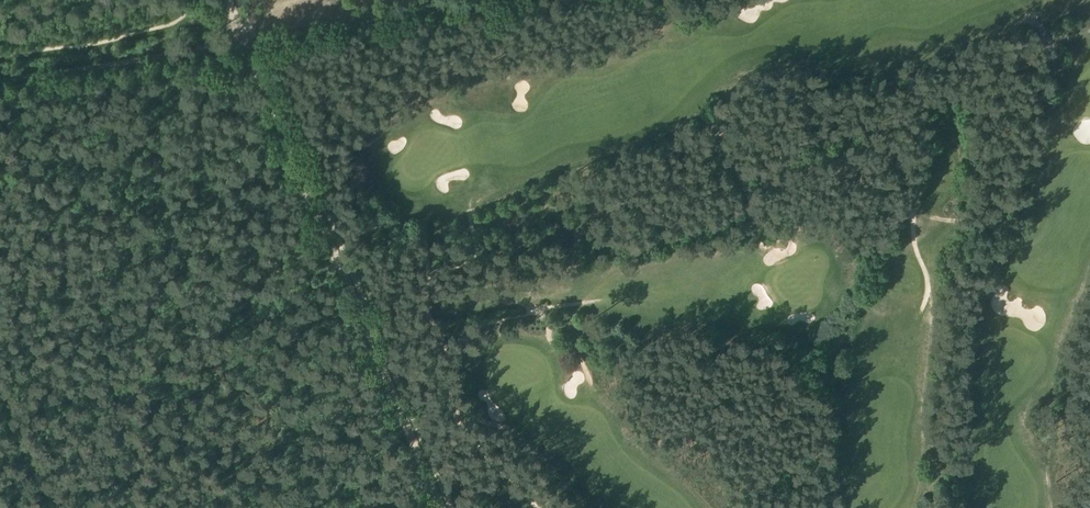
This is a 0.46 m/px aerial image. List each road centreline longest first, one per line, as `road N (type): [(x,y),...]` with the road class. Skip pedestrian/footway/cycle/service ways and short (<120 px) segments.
road 1 (track): [(246,40),(441,507)]
road 2 (track): [(246,40),(0,84)]
road 3 (track): [(482,0),(253,36)]
road 4 (track): [(0,386),(51,507)]

